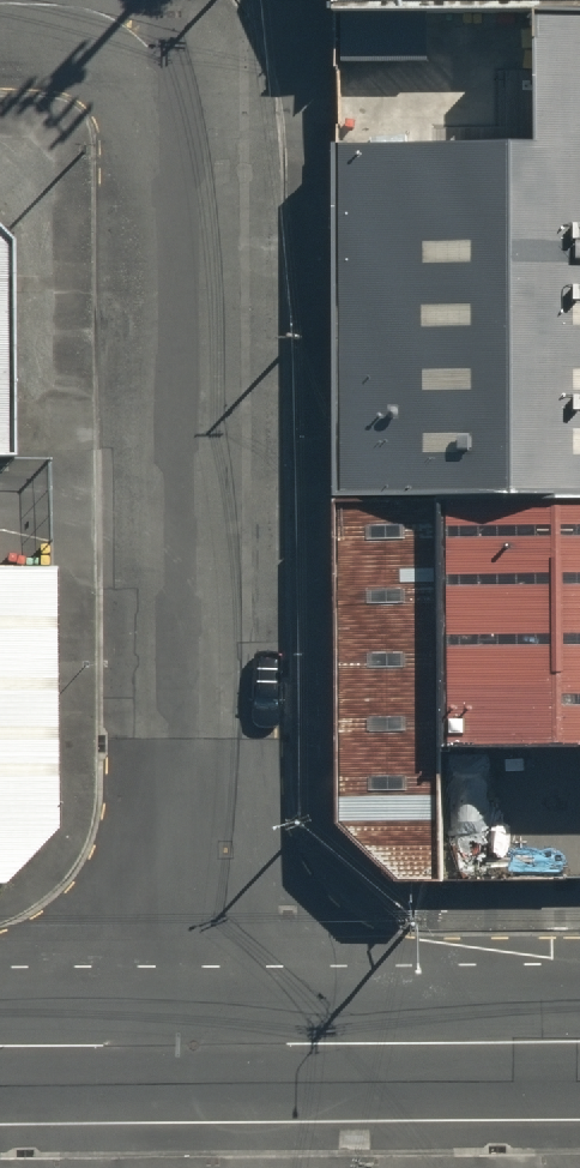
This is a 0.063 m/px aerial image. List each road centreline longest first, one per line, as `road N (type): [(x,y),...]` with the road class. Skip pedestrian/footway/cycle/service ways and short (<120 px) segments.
road 1 (unclassified): [(0,4),(90,9),(154,48),(176,101),(187,503),(187,1040)]
road 2 (tertiary): [(187,1040),(579,1038)]
road 3 (tertiary): [(0,1041),(187,1040)]

